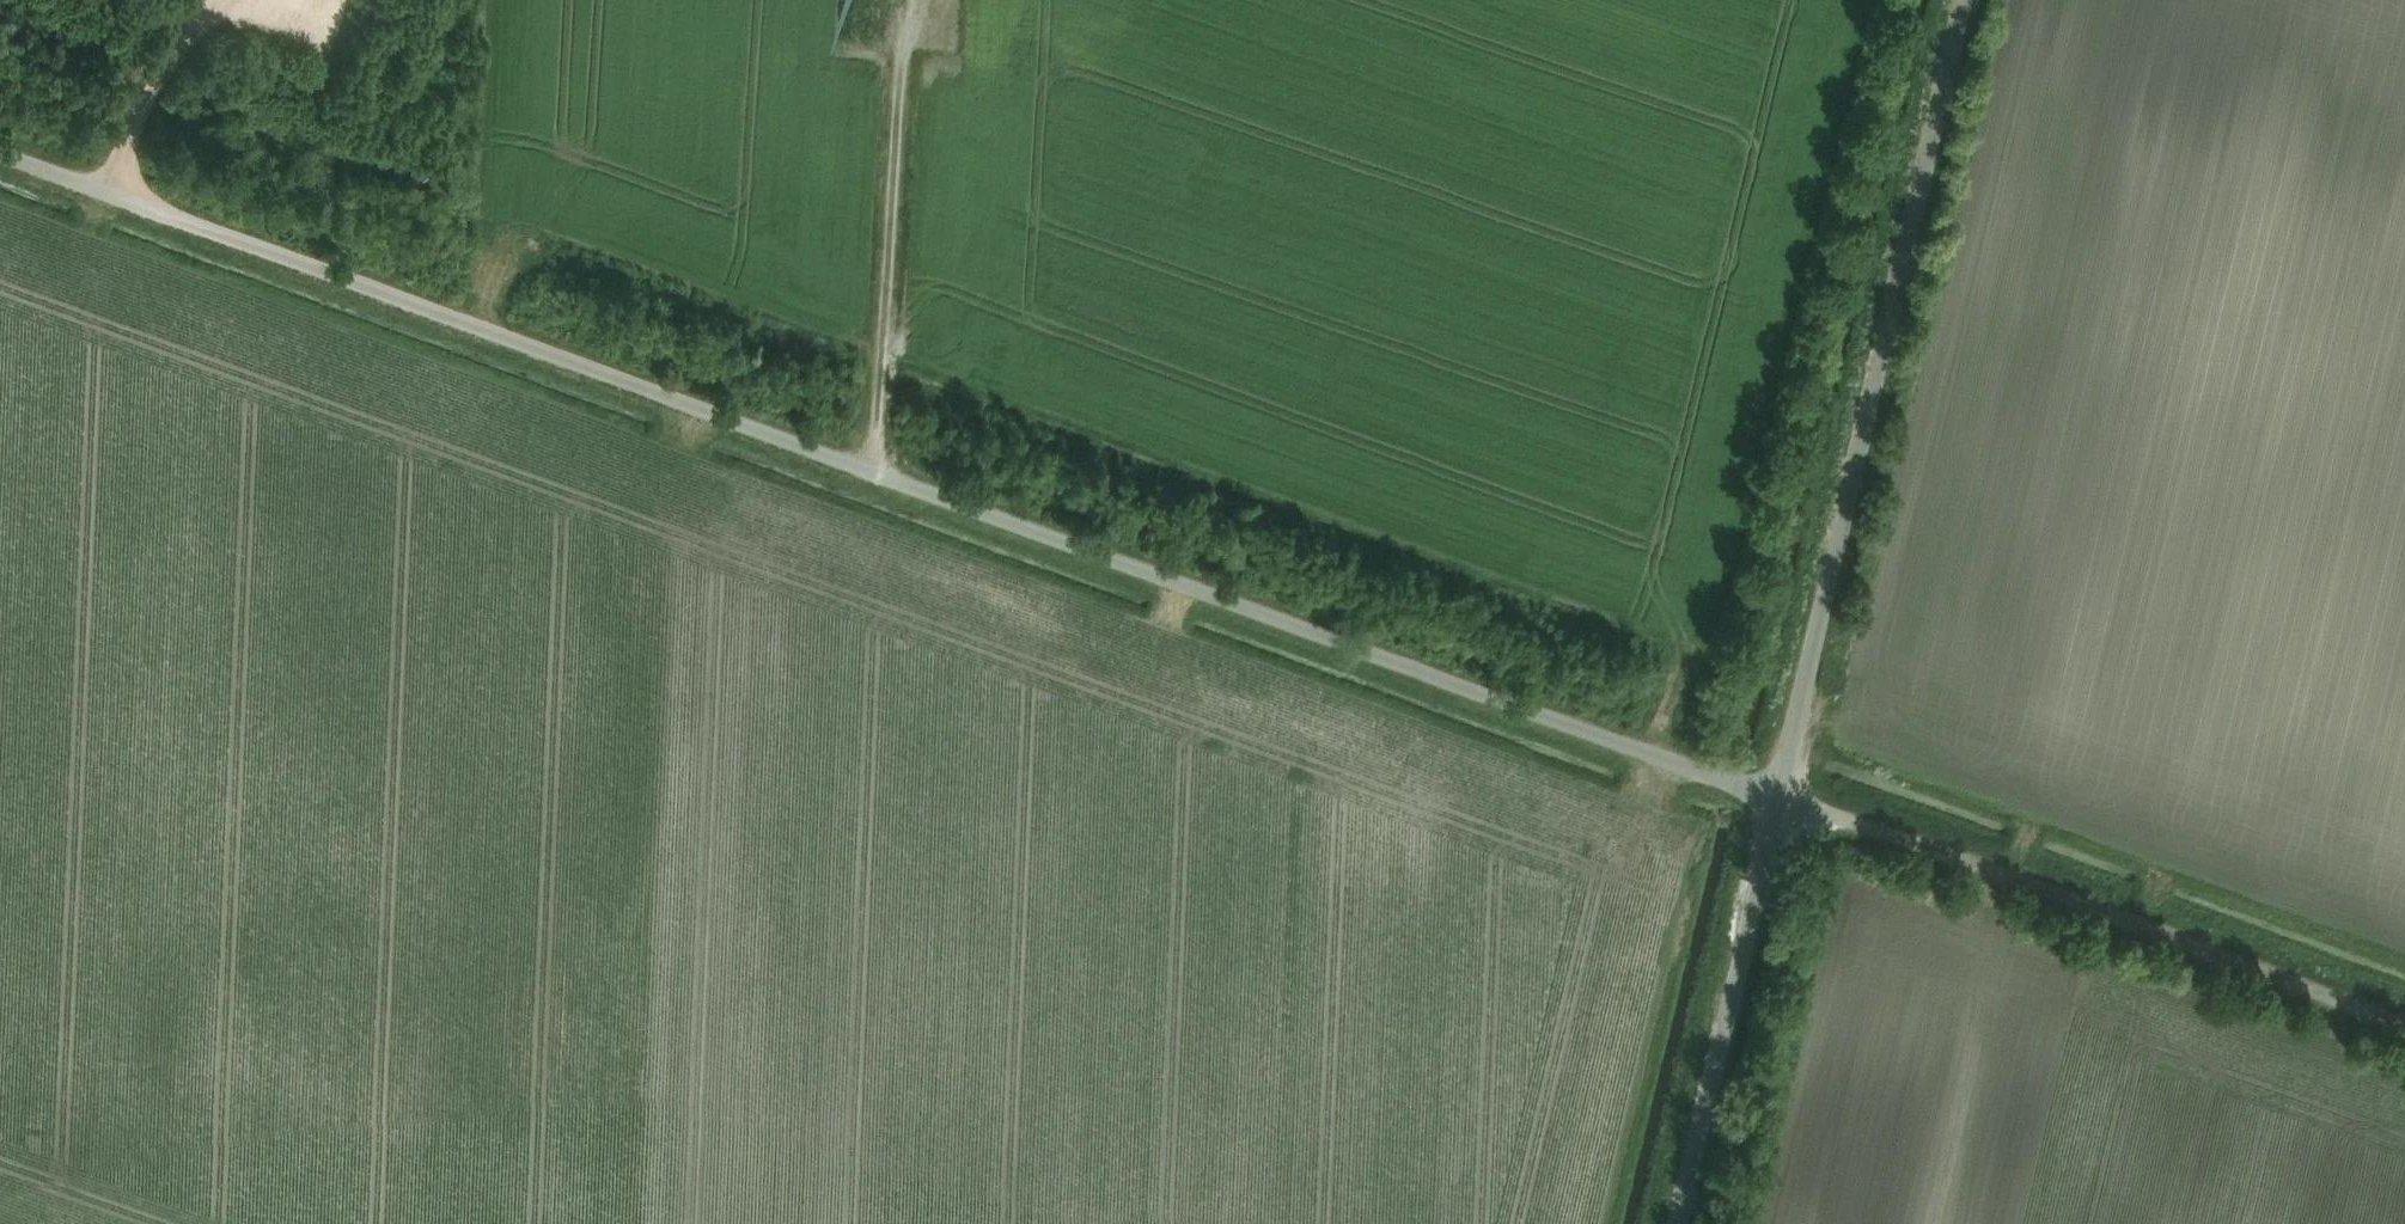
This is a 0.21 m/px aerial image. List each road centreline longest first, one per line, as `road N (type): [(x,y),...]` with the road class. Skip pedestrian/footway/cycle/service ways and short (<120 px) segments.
road 1 (track): [(0,155),(1777,796)]
road 2 (unclassified): [(1777,796),(1962,0)]
road 3 (unclassified): [(1777,796),(2404,1026)]
road 4 (track): [(886,479),(907,0)]
road 5 (unclassified): [(1676,1223),(1777,796)]

